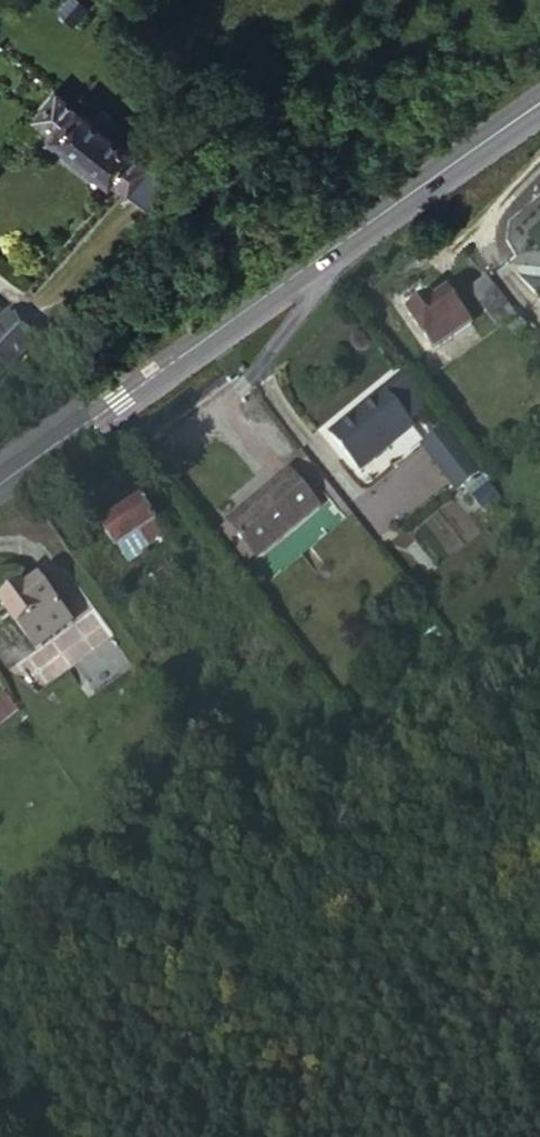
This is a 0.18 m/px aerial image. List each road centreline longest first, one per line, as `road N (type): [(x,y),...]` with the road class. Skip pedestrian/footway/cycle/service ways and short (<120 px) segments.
road 1 (secondary): [(539,131),(0,514)]

